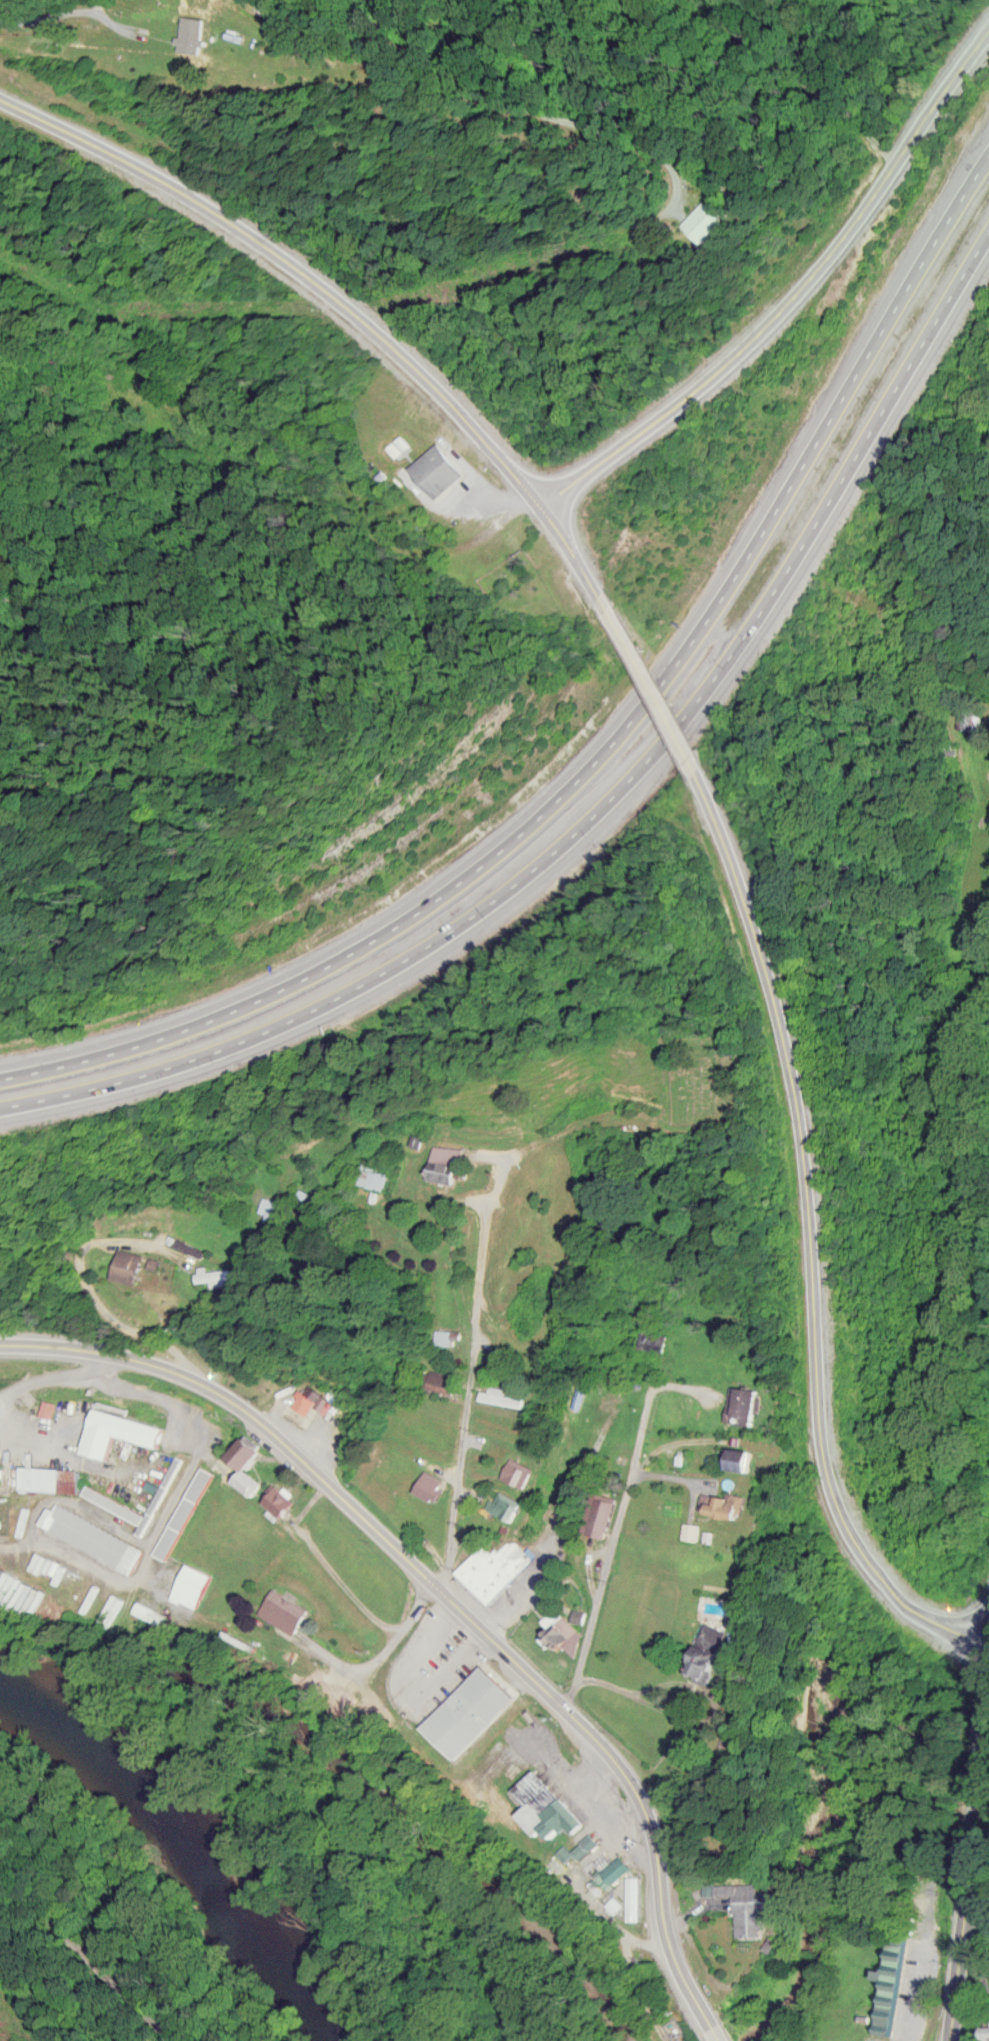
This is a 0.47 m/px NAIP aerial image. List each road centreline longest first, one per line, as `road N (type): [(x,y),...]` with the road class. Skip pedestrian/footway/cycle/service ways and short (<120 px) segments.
road 1 (motorway): [(988,145),(705,619),(625,729),(521,833),(379,939),(257,999),(141,1041),(0,1077)]
road 2 (motorway): [(0,1106),(113,1087),(191,1063),(373,985),(501,901),(609,807),(685,729),(749,643),(988,234)]
road 3 (primary): [(724,2040),(669,1946),(644,1807),(627,1773),(564,1703),(251,1412),(160,1364),(0,1342)]
road 4 (residential): [(212,423),(370,537),(433,555),(481,539),(675,411),(817,273),(988,28)]
road 5 (tertiary): [(988,1639),(902,1595),(869,1560),(832,1484),(819,1397),(811,1193),(792,1066),(755,923),(700,767)]
road 6 (tertiary): [(0,95),(151,170),(283,253),(371,322),(479,426),(606,594)]
road 7 (residential): [(445,1592),(494,1197)]
road 8 (primary): [(946,2040),(988,1688)]
road 9 (residential): [(564,1703),(647,1407)]
road 10 (residential): [(203,1383),(141,1303),(63,1263),(142,1236)]
road 11 (residential): [(132,2040),(0,1886)]
road 12 (tertiary): [(700,767),(654,667),(606,594)]

